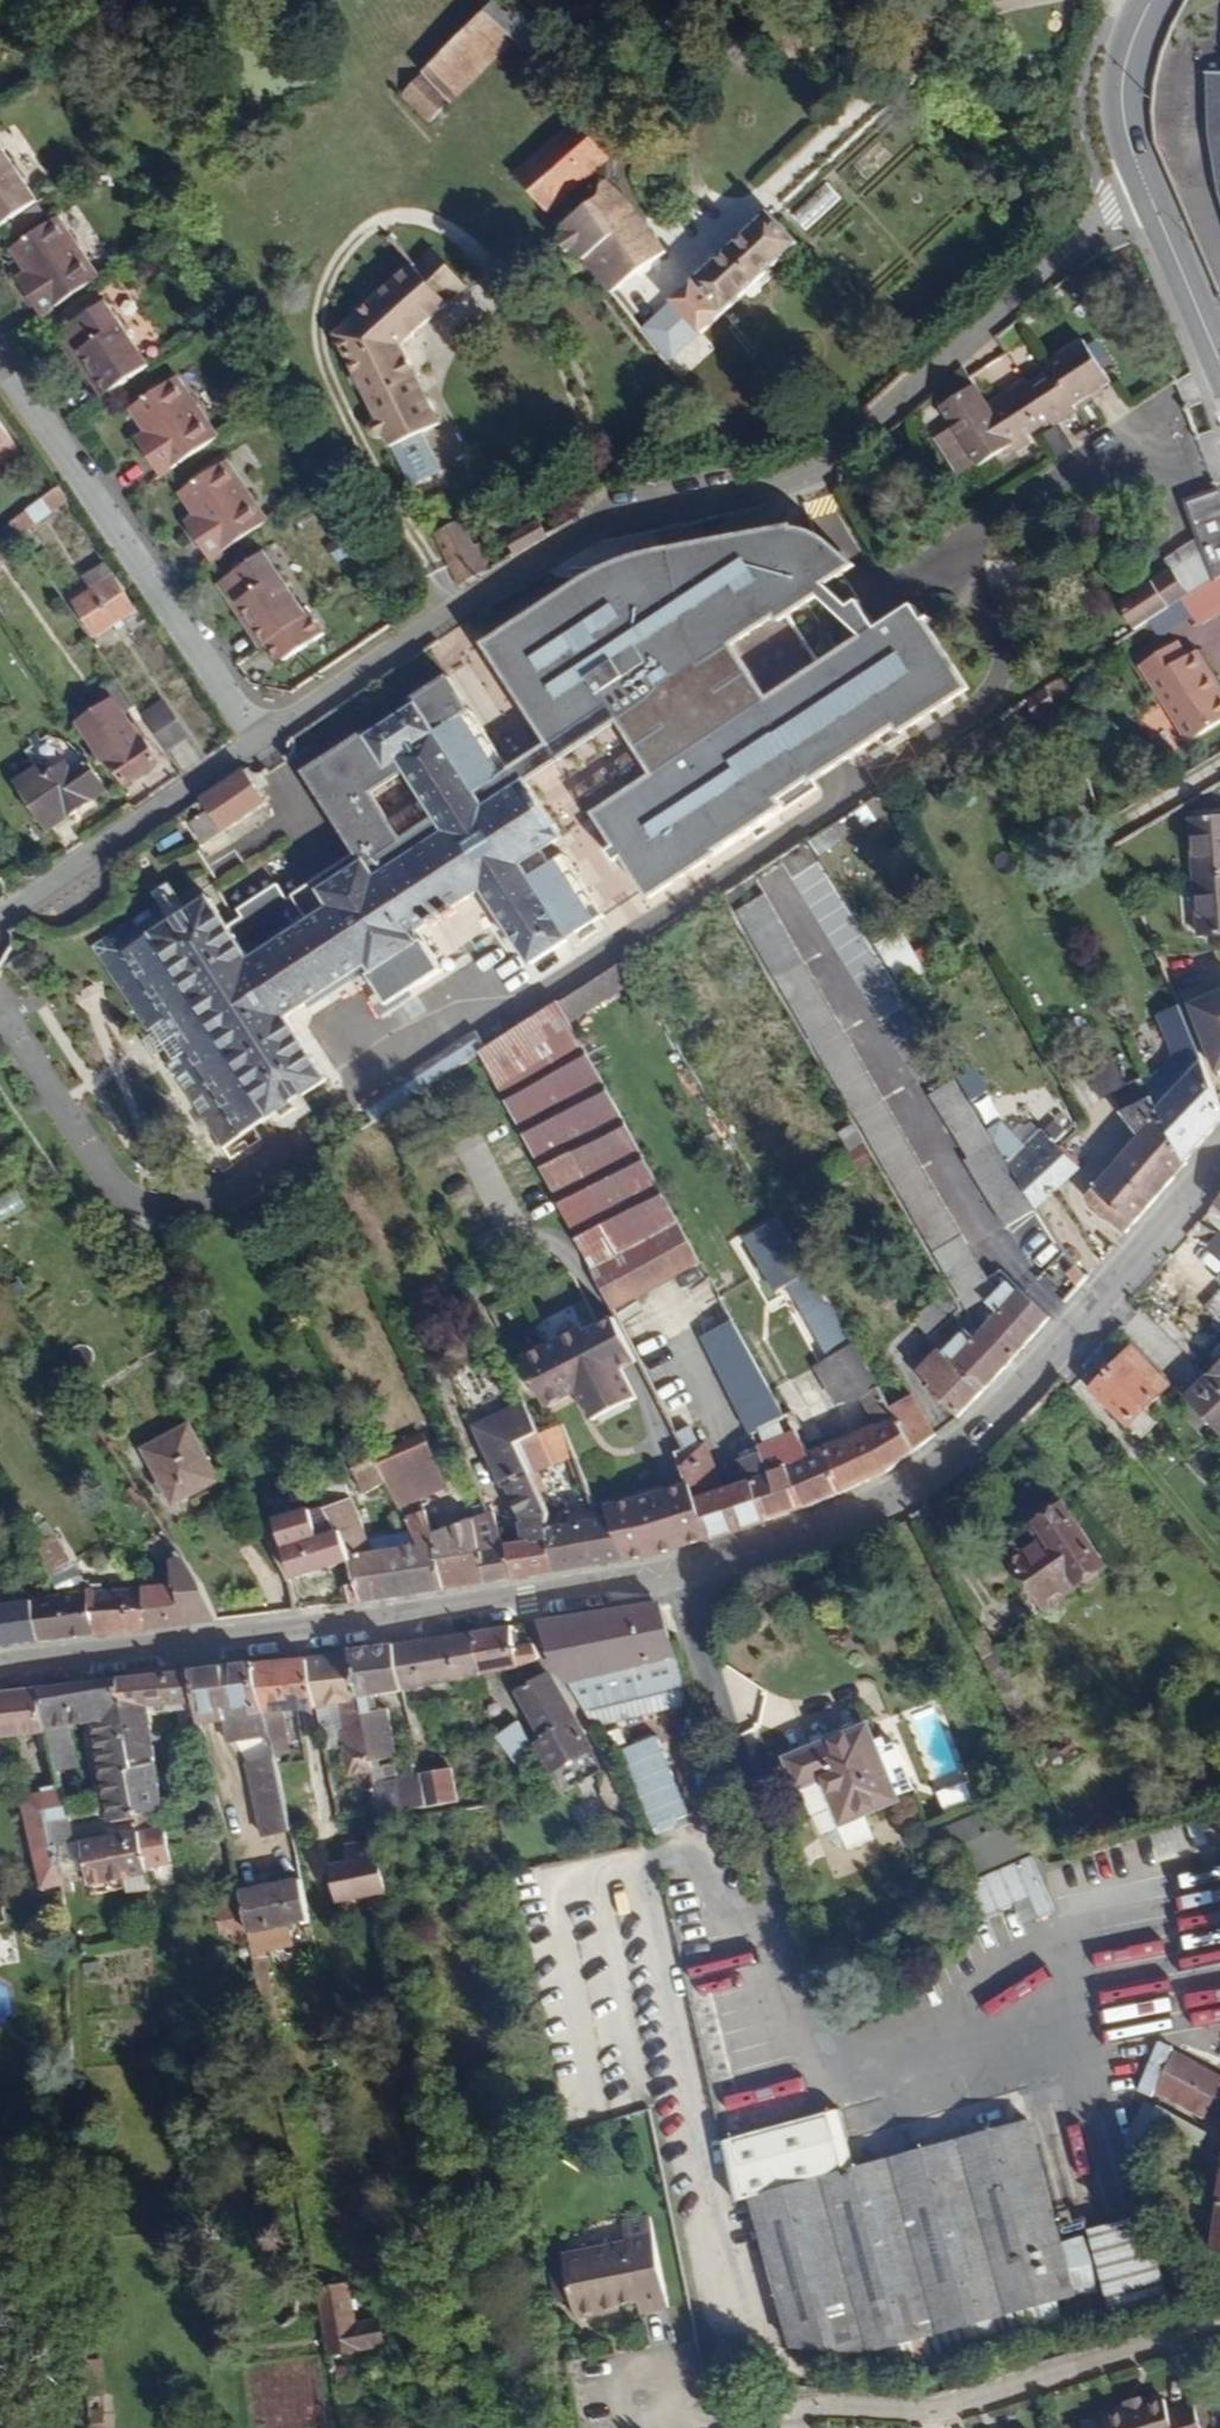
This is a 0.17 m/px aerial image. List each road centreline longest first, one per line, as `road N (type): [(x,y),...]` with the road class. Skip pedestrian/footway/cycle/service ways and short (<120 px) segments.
road 1 (secondary): [(1219,1162),(1055,1354),(959,1449),(901,1490),(815,1529),(686,1569),(528,1600),(0,1666)]
road 2 (residential): [(255,740),(528,554),(585,526),(806,470),(861,432),(1140,178)]
road 3 (residential): [(1219,2333),(950,2410),(633,2400)]
road 4 (residential): [(255,740),(0,370)]
road 5 (residential): [(0,917),(255,740)]
road 6 (tertiary): [(1140,178),(1219,363)]
road 7 (tertiary): [(1154,0),(1122,101),(1126,143),(1140,178)]

